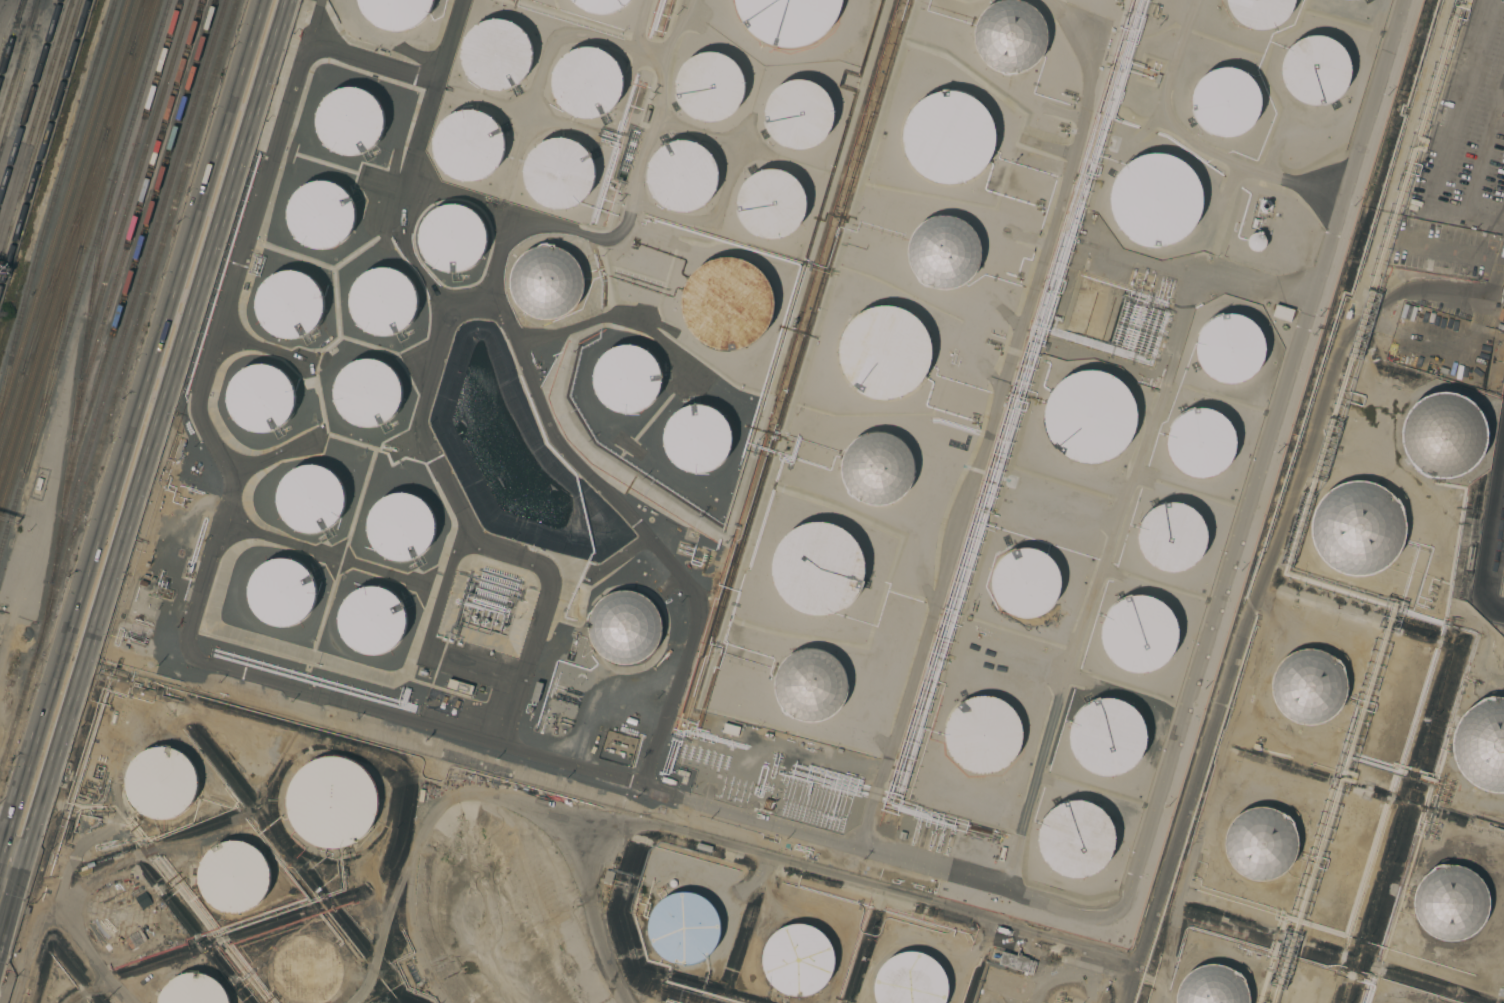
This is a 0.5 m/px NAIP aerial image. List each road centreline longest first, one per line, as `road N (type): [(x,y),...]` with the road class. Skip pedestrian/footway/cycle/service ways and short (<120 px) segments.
road 1 (primary): [(0,900),(22,874),(291,0)]
road 2 (primary): [(262,0),(0,866)]

